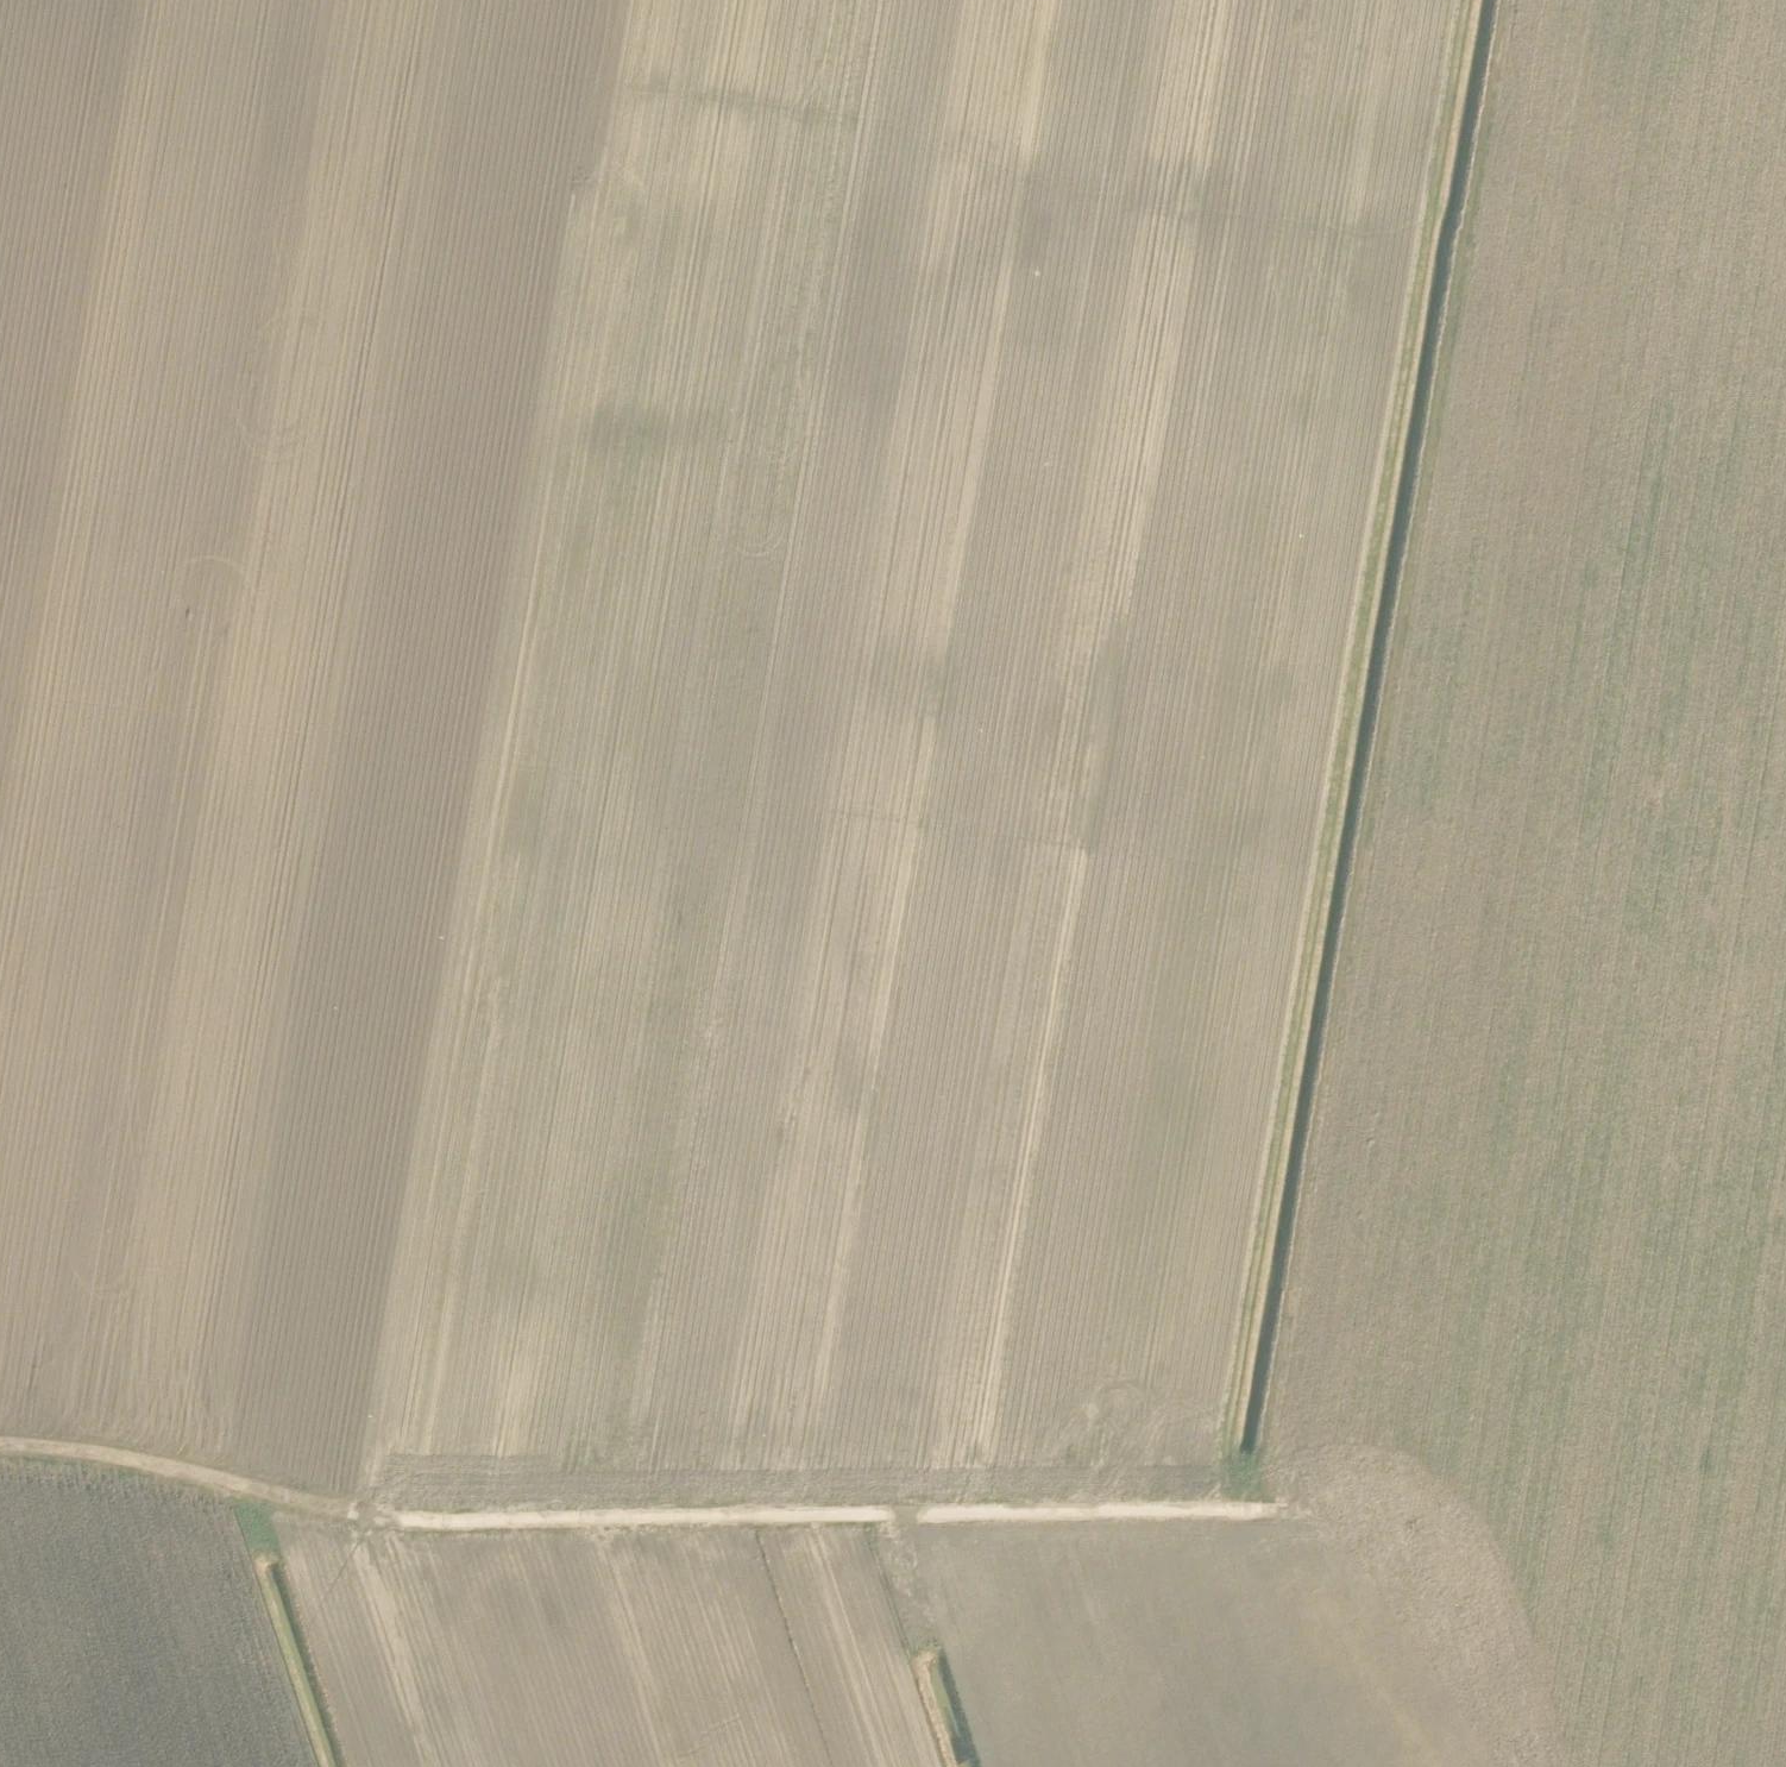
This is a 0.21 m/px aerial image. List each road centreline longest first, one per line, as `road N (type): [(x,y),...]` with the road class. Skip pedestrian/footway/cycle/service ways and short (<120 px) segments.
road 1 (track): [(0,1445),(111,1454),(423,1521),(1265,1508)]

